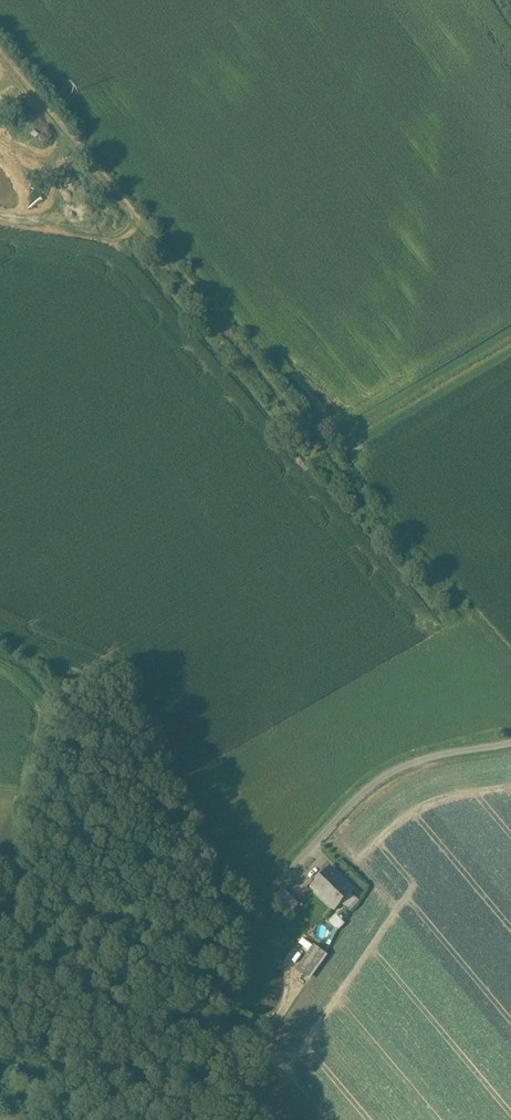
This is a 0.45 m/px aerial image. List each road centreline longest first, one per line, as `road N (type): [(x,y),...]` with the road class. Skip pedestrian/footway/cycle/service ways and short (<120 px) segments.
road 1 (unclassified): [(199,1119),(244,926),(267,894),(373,785),(424,762),(510,745)]

